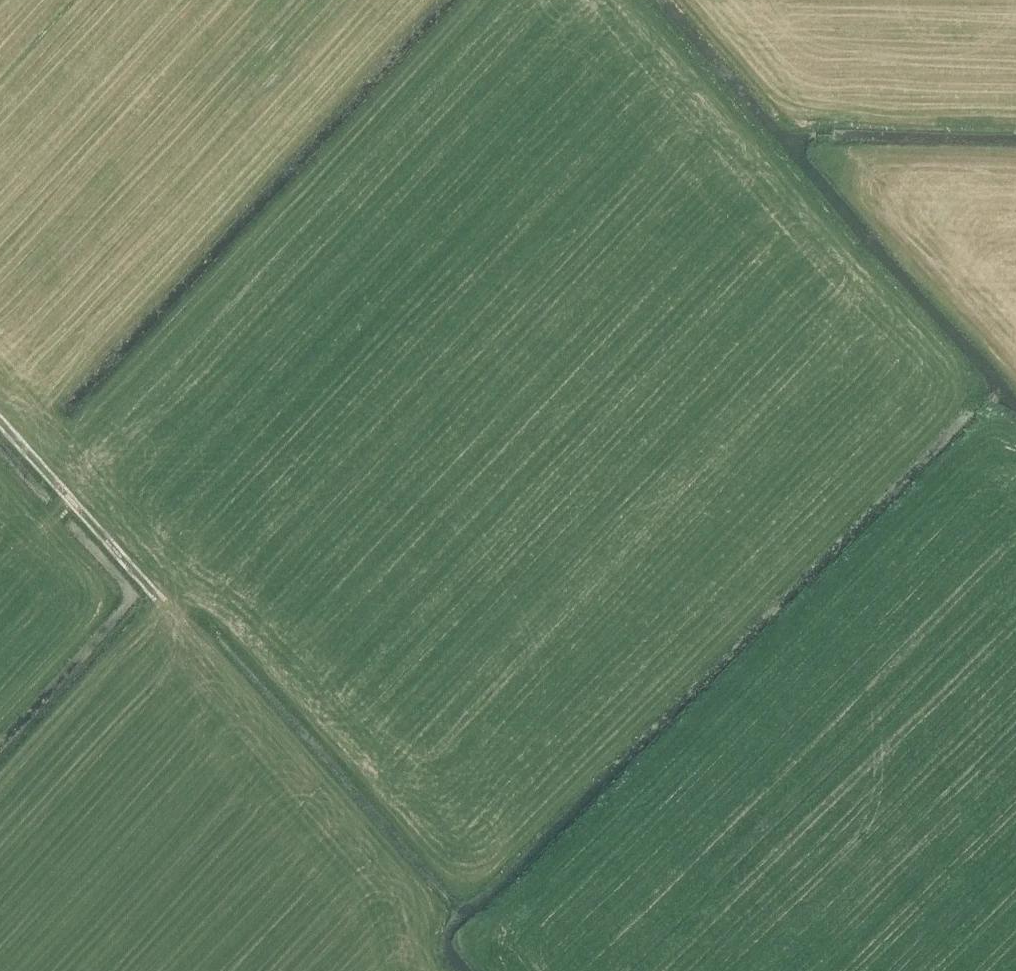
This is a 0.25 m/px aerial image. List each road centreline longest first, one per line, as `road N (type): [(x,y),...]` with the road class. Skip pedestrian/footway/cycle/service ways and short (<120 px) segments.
road 1 (track): [(161,612),(154,593),(0,420)]

